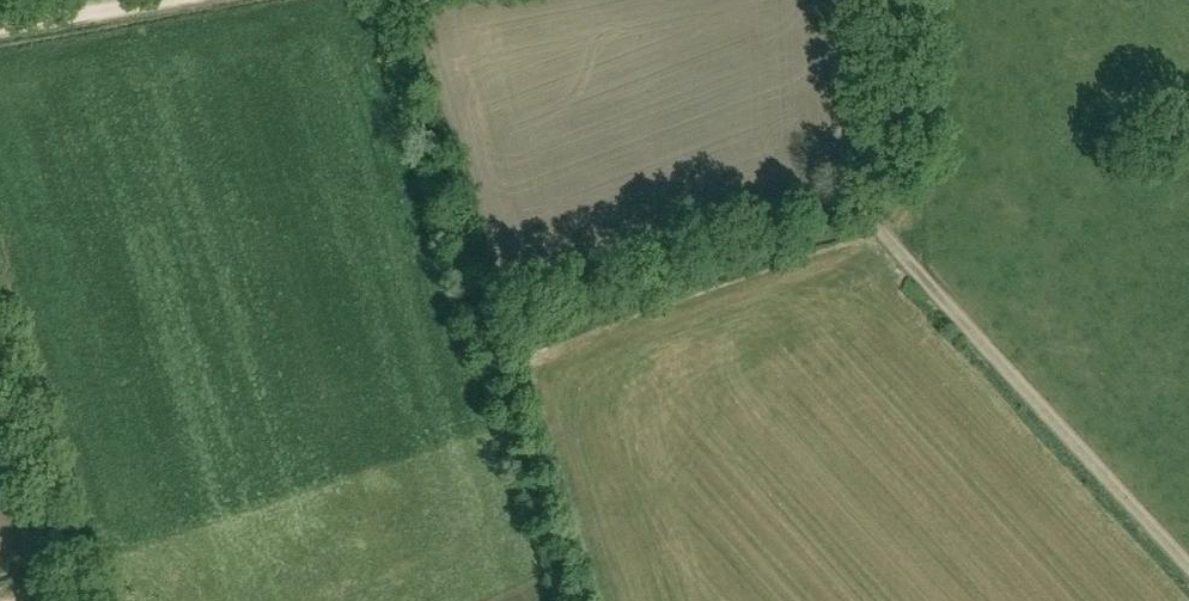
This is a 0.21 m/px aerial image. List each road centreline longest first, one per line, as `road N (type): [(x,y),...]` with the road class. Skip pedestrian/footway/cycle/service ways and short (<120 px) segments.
road 1 (track): [(837,0),(853,187),(935,291),(1188,565)]
road 2 (track): [(0,28),(165,0)]

